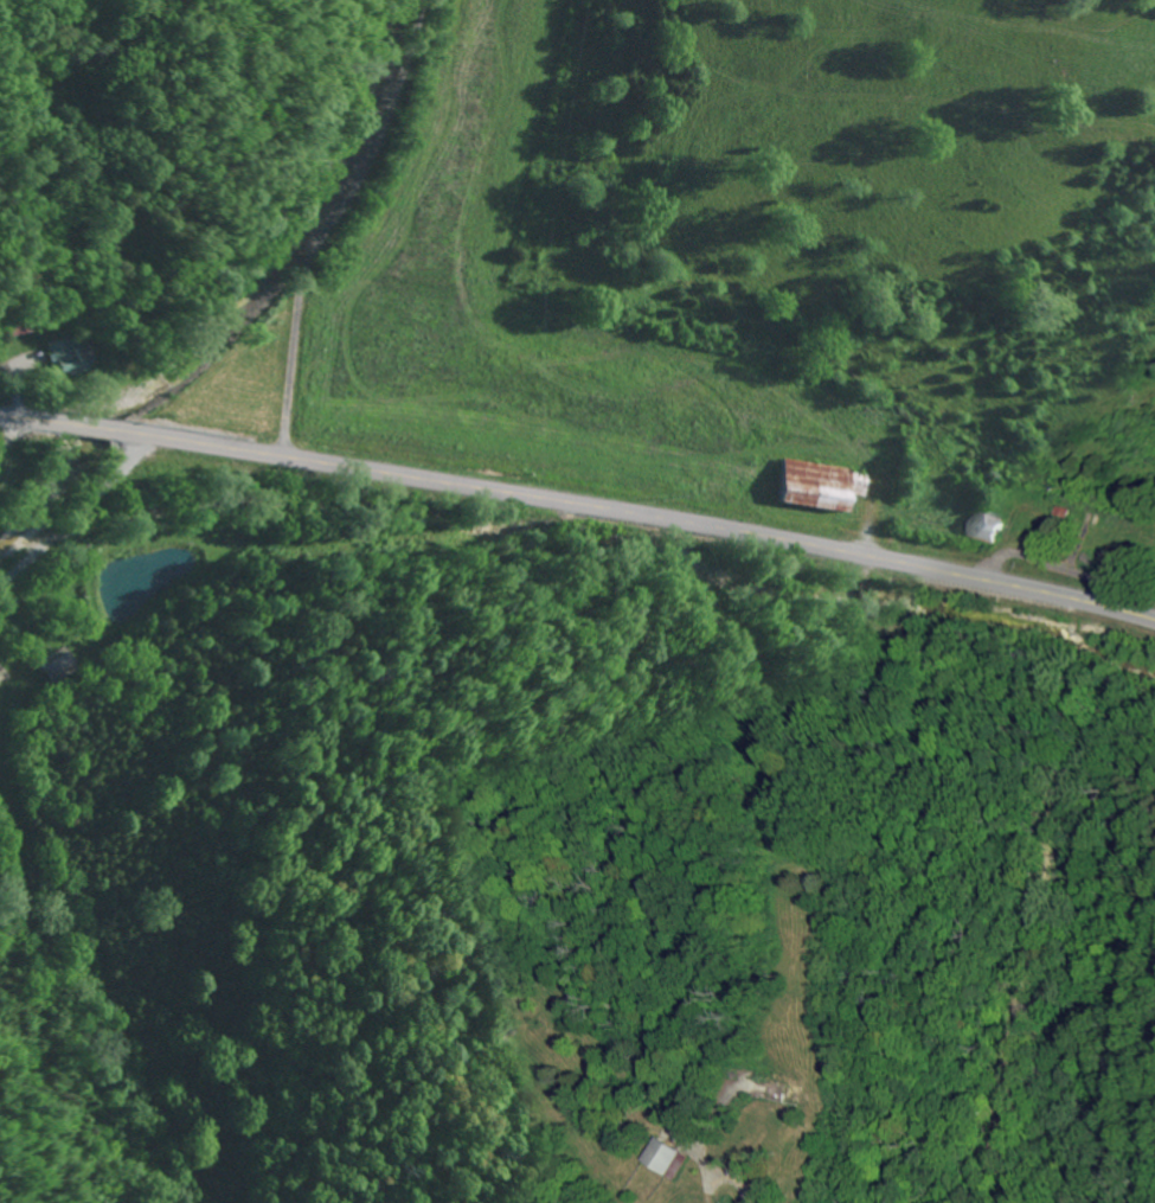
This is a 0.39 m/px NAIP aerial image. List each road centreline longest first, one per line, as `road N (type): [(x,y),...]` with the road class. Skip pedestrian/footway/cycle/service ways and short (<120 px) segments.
road 1 (tertiary): [(282,459),(766,538),(1154,620)]
road 2 (residential): [(422,0),(372,155),(300,284),(282,459),(194,578)]
road 3 (tertiary): [(0,420),(282,459)]

